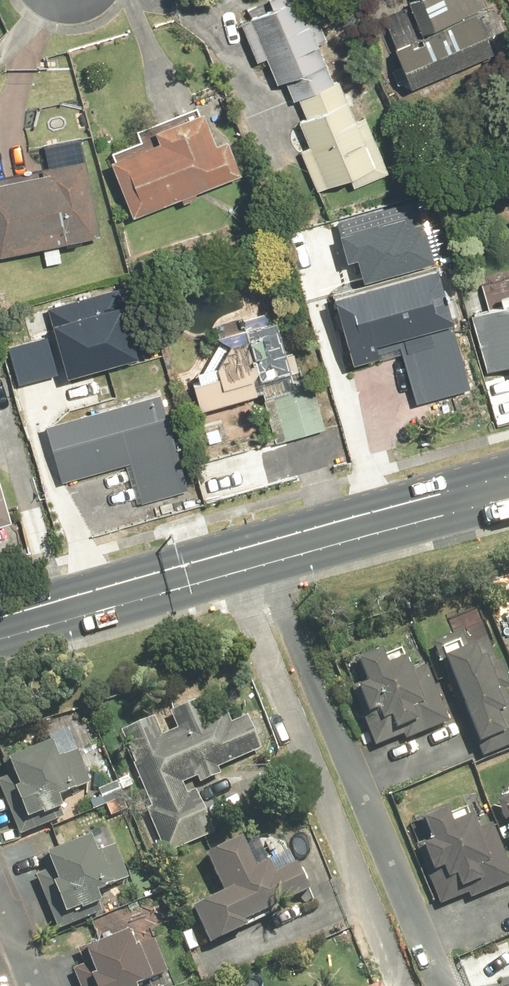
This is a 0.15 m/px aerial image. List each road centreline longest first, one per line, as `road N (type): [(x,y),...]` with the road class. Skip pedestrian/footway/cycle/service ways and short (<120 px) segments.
road 1 (residential): [(260,544),(443,985)]
road 2 (secondary): [(0,618),(260,544)]
road 3 (secondary): [(260,544),(508,478)]

